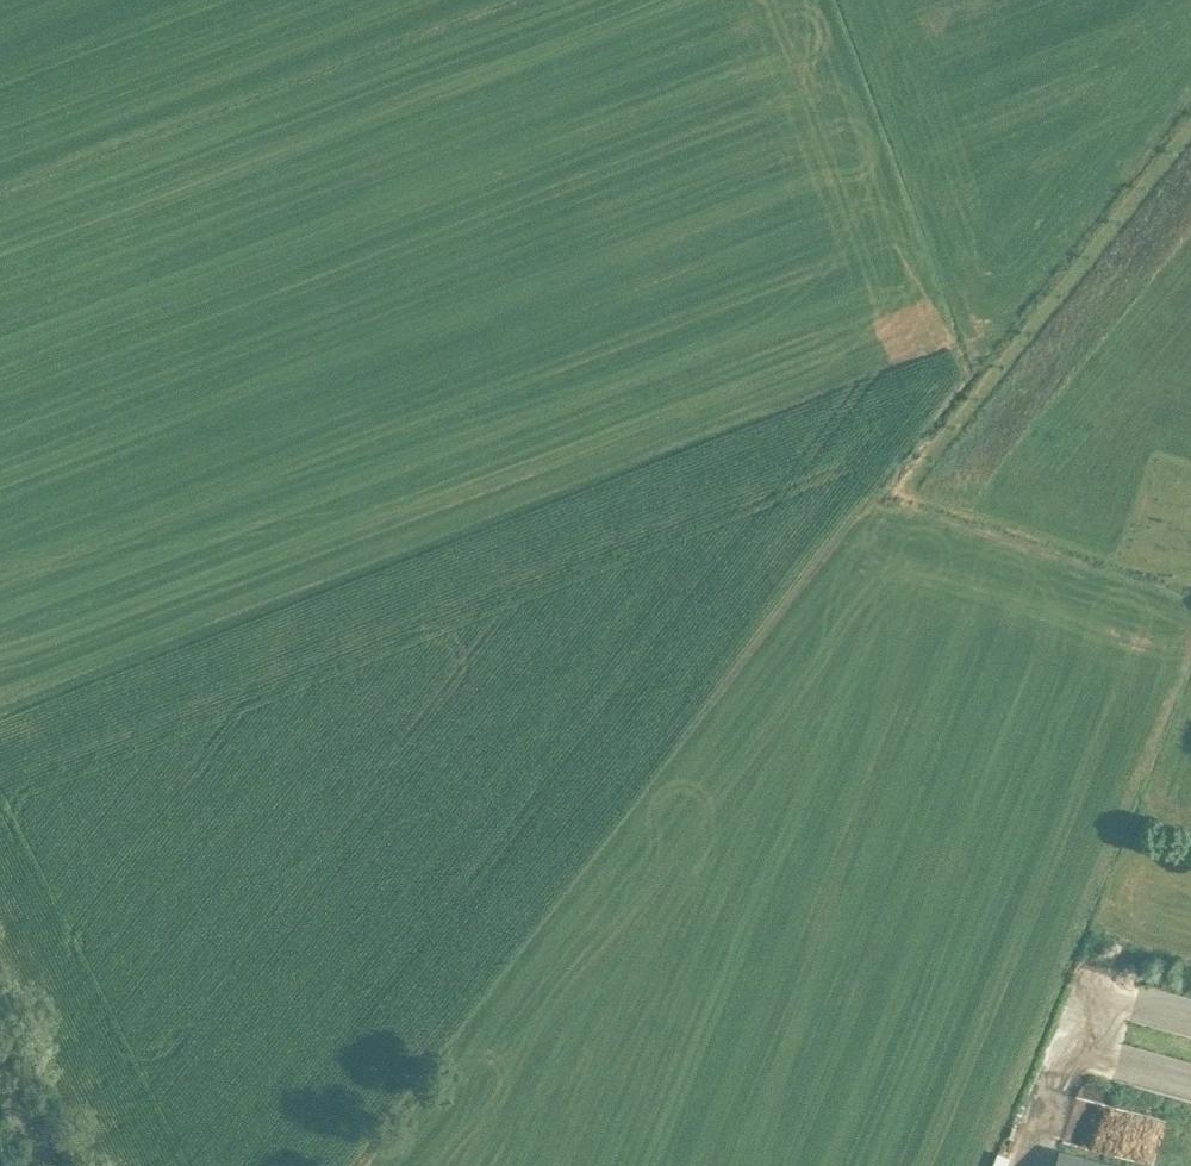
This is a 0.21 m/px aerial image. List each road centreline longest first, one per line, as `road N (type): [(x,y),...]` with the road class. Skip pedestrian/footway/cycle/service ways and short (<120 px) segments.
road 1 (track): [(1190,76),(319,1165)]

